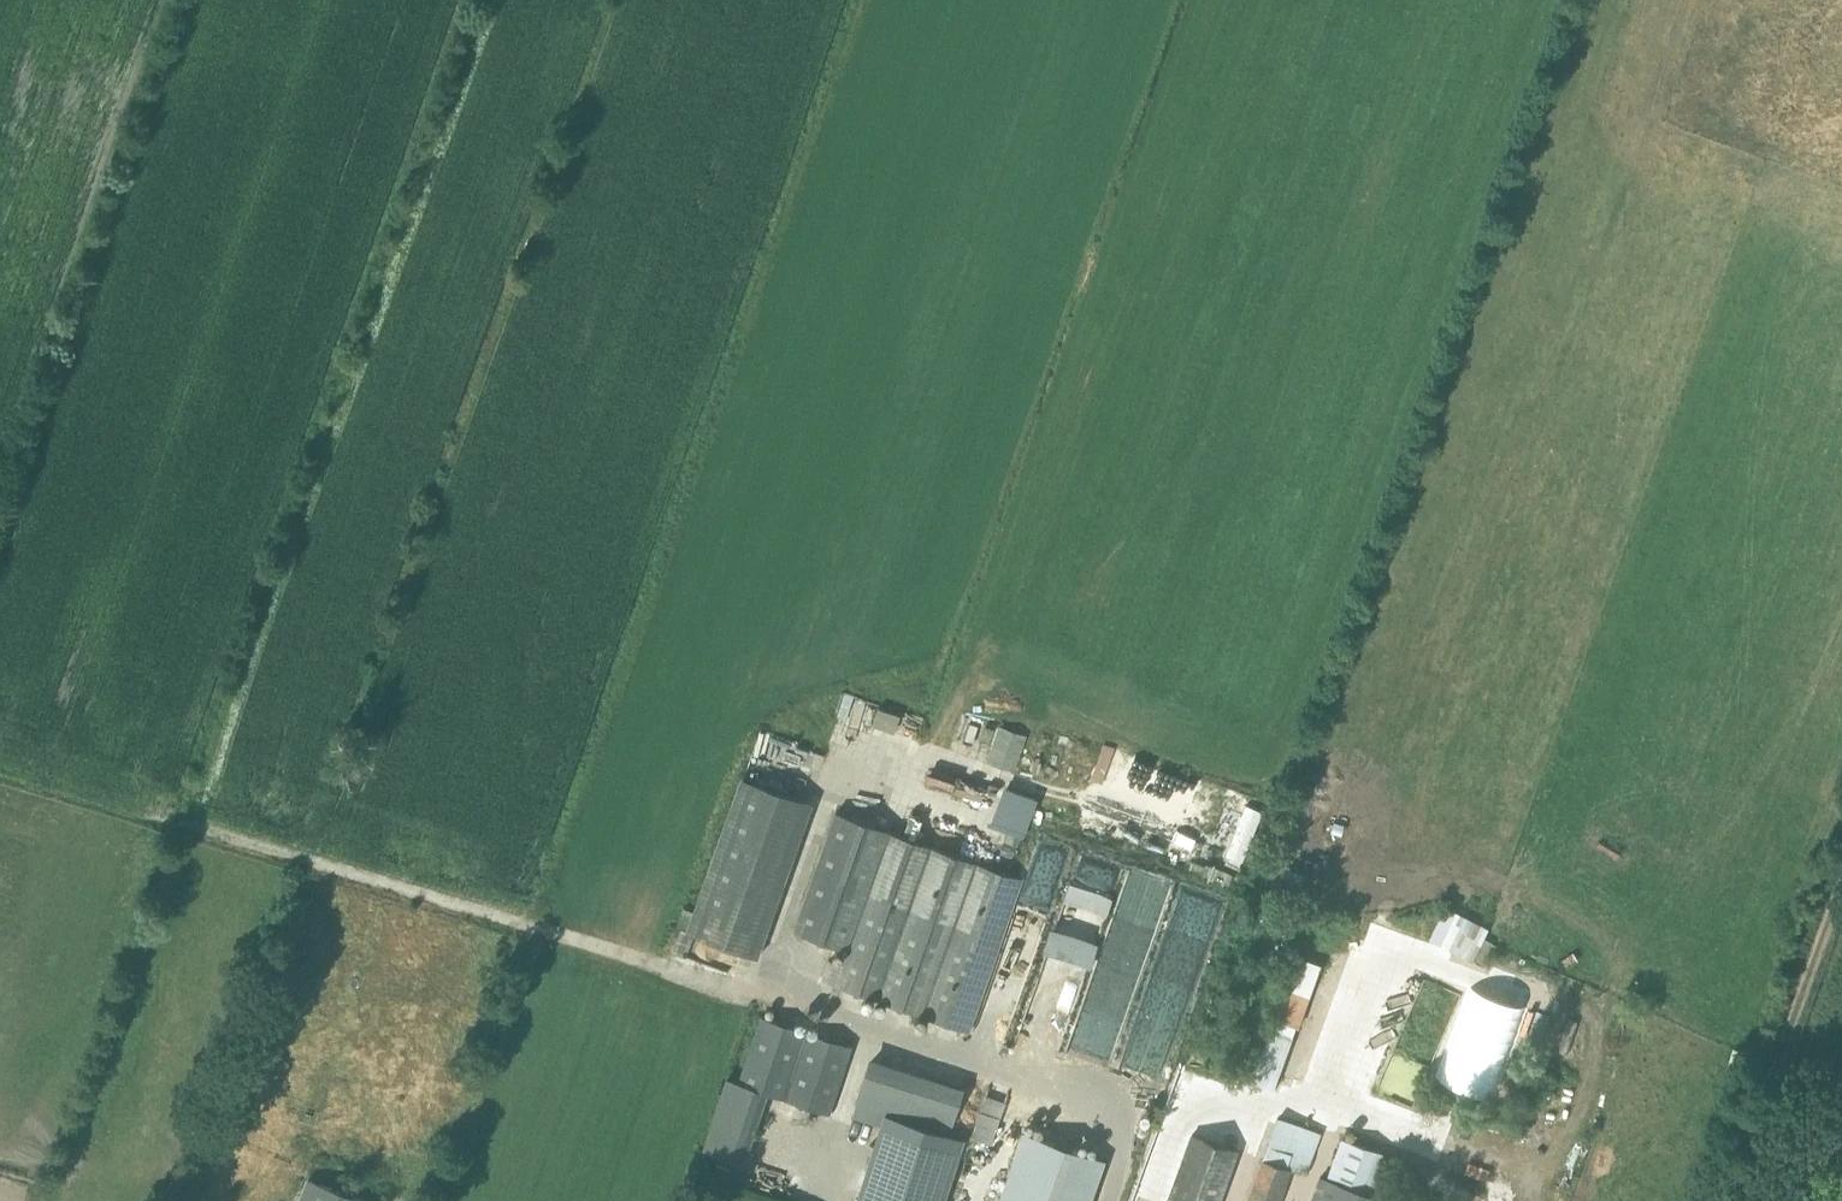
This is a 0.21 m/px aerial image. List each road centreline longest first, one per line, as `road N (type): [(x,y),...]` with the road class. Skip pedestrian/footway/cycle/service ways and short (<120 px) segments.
road 1 (track): [(836,1200),(840,1118),(866,1031),(190,827),(160,802)]

